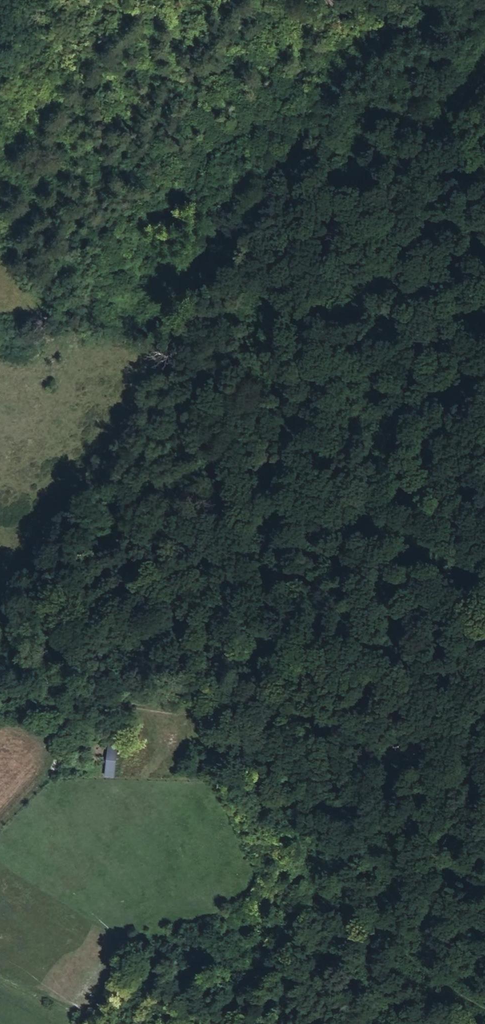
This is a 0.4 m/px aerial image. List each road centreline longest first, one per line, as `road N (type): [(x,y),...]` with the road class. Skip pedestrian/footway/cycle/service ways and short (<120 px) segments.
road 1 (track): [(244,708),(128,700),(0,708)]

